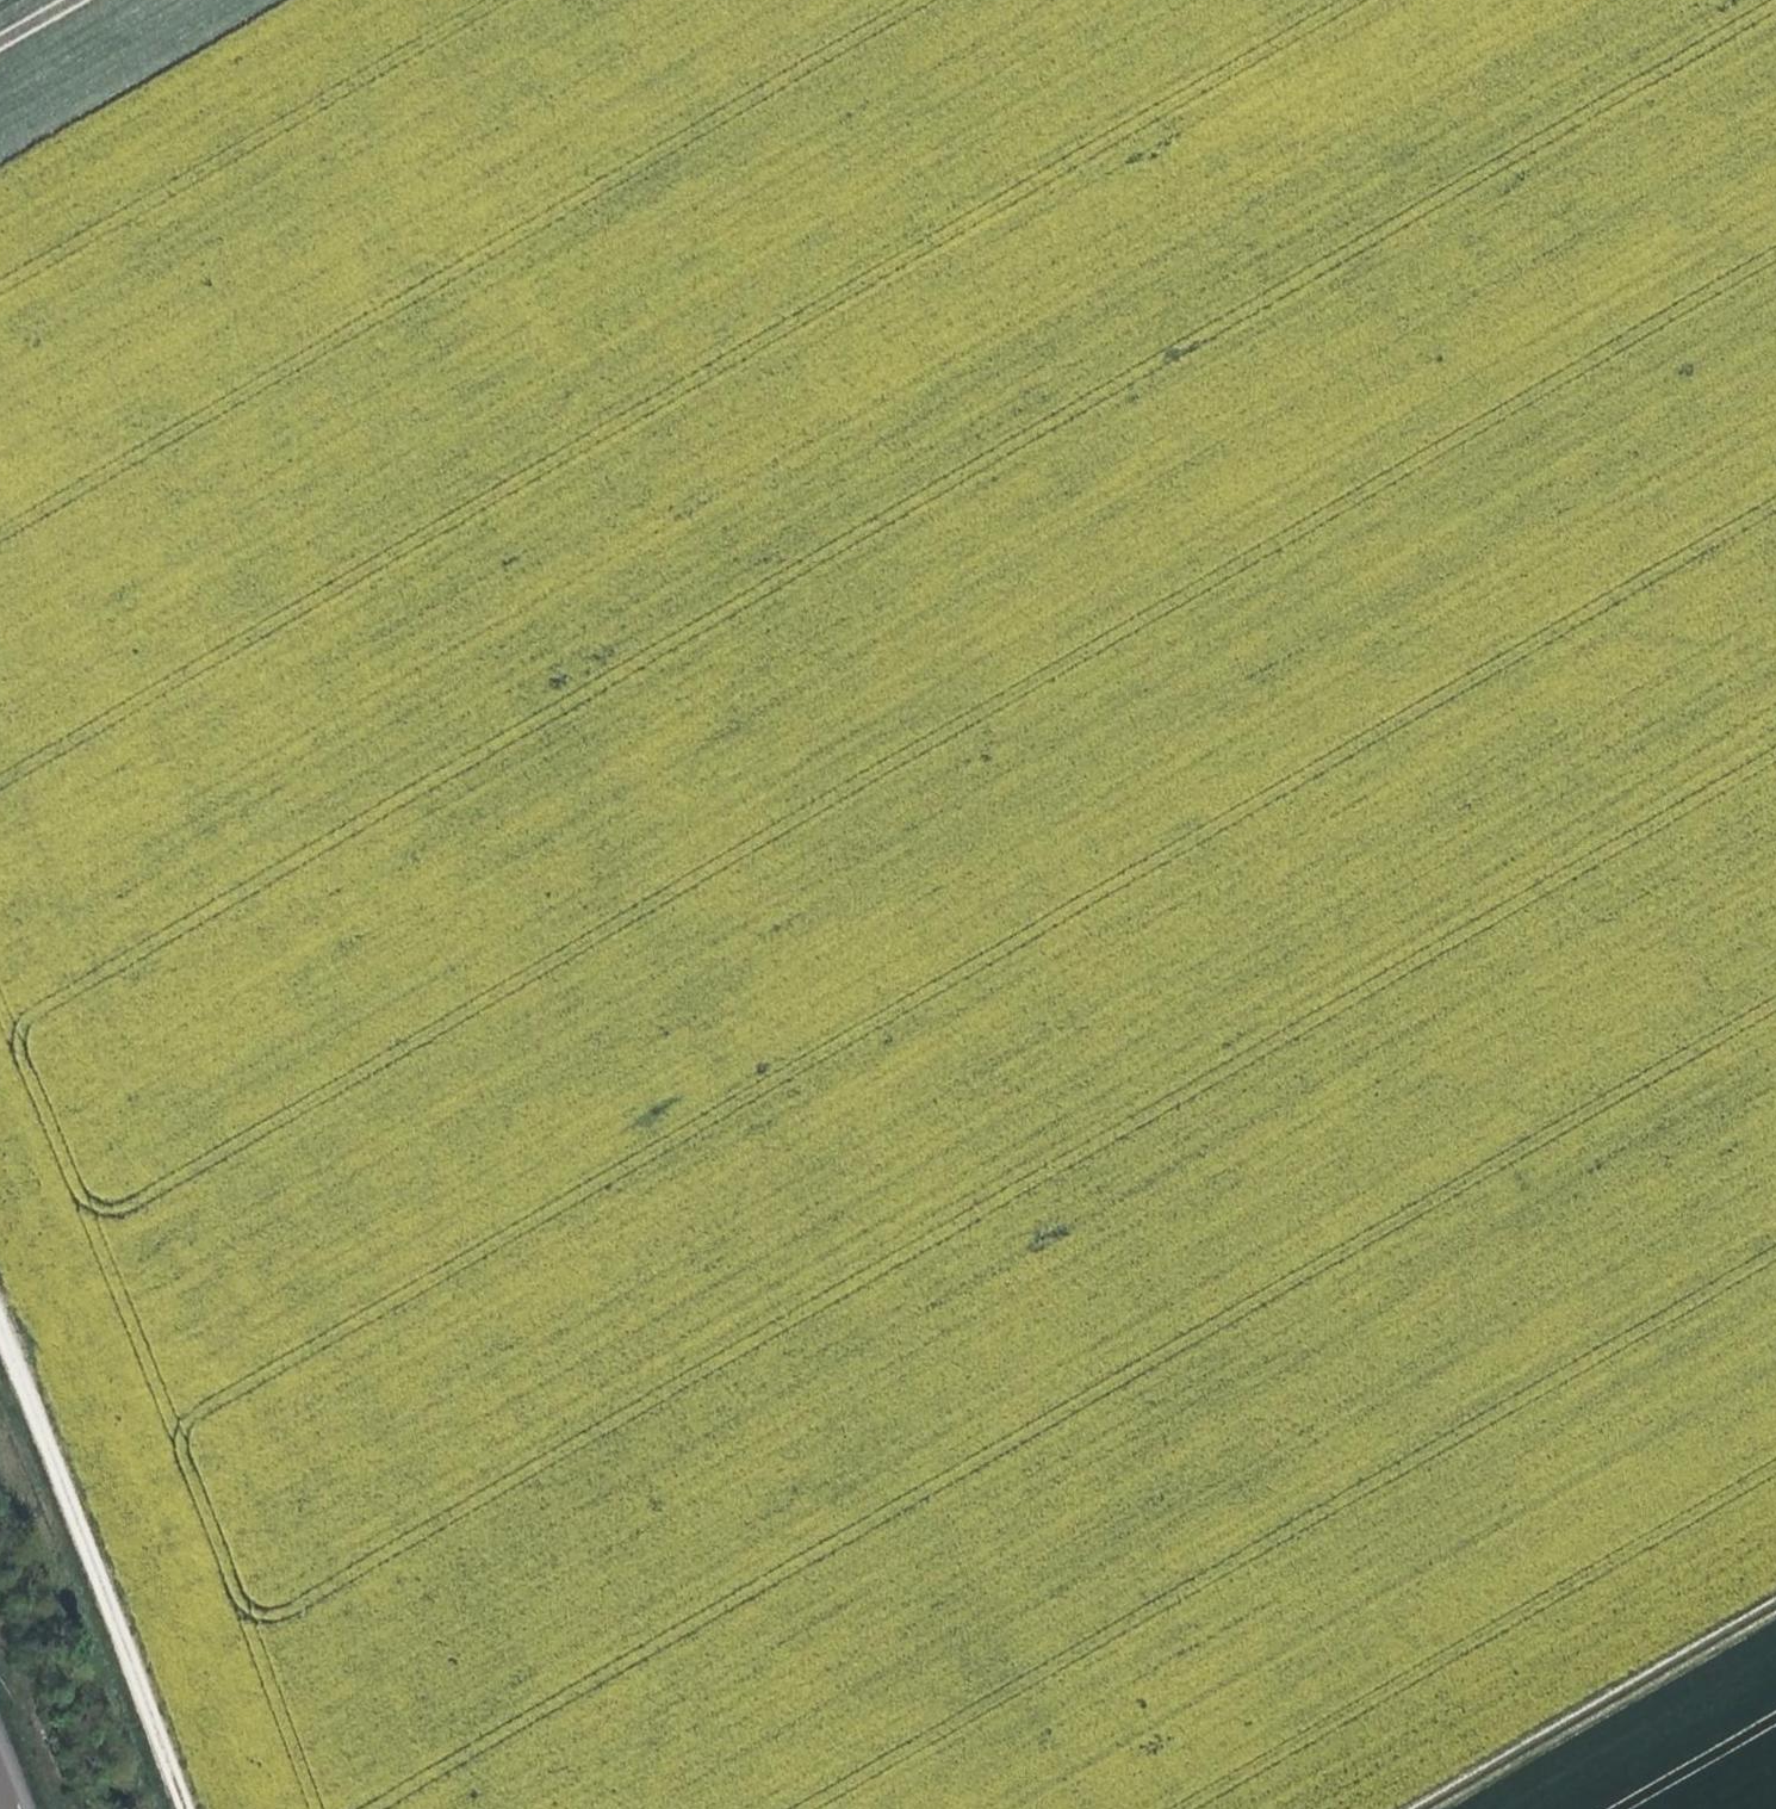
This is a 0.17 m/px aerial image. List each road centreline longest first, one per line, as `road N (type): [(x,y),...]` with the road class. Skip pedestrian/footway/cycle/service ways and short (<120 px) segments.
road 1 (track): [(200,1808),(143,1649),(0,1326)]
road 2 (track): [(1775,1598),(1406,1808)]

